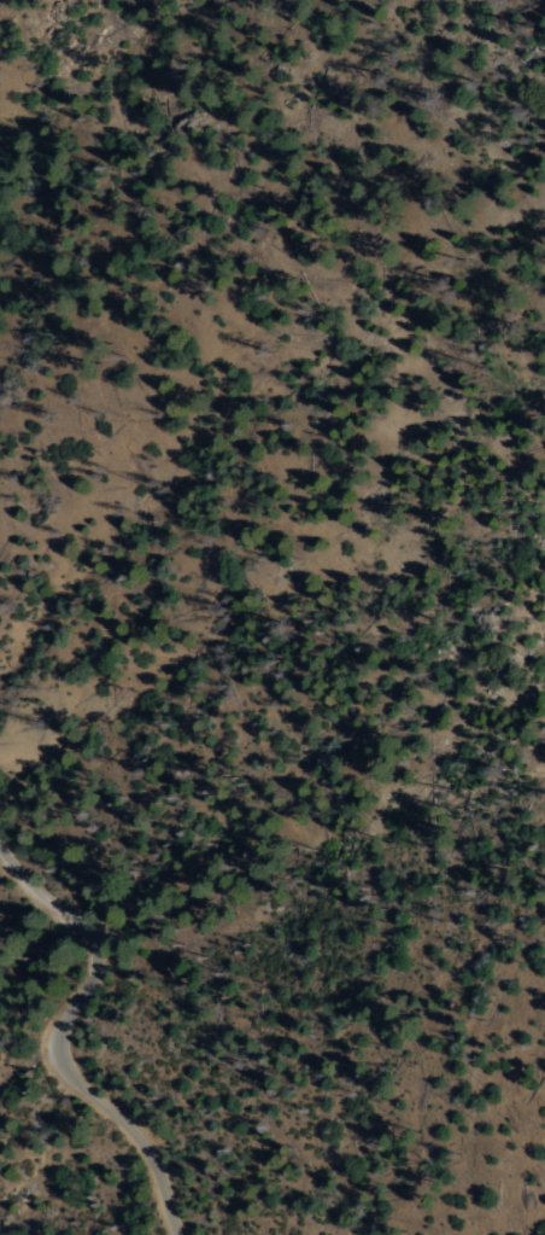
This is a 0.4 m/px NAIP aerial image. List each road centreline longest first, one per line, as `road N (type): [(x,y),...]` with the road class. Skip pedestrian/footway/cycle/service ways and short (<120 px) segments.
road 1 (residential): [(180,1234),(143,1136),(65,1068),(61,1031),(98,983),(102,954),(0,848)]

